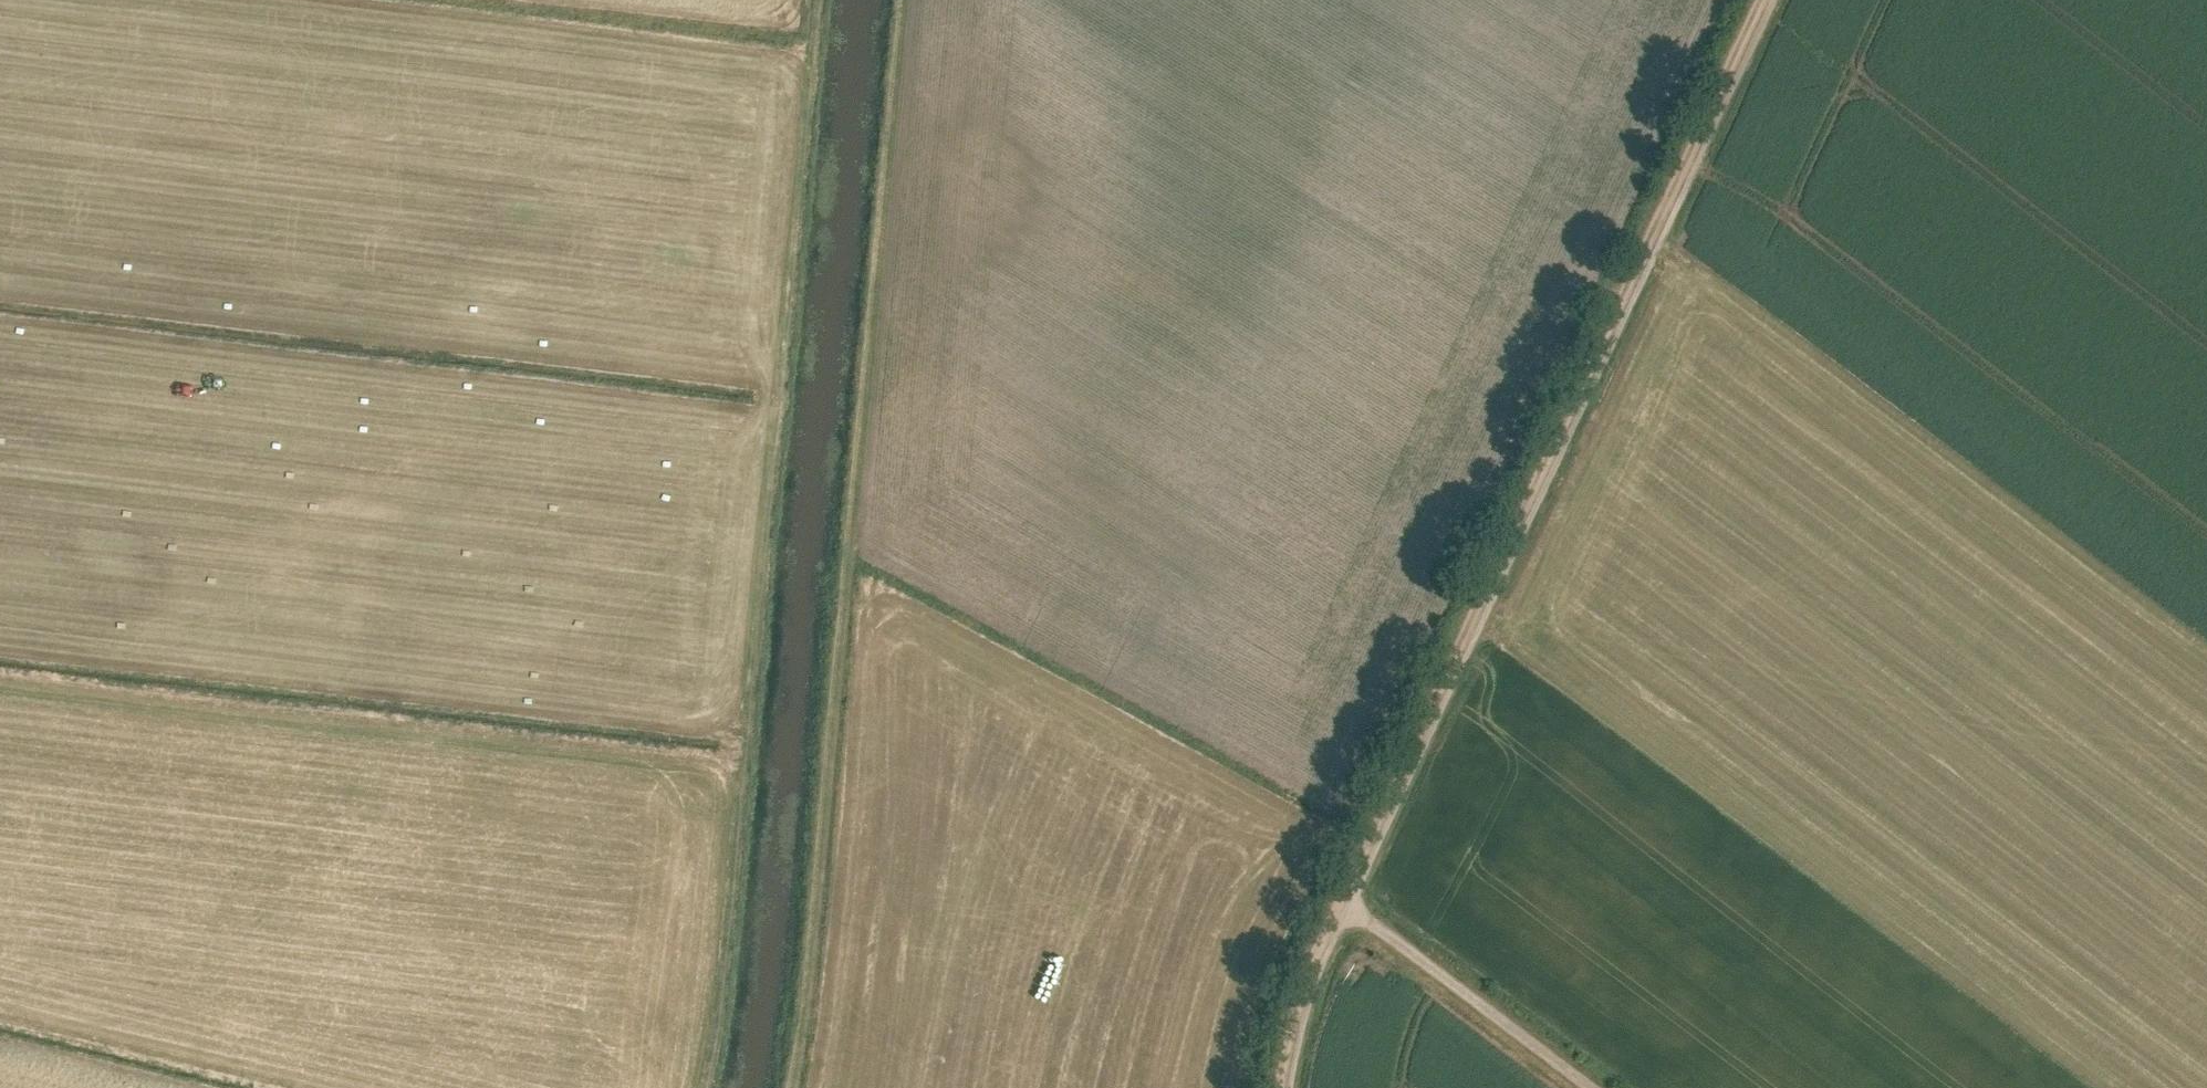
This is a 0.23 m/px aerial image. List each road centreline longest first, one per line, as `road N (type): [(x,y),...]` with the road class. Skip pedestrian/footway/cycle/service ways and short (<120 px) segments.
road 1 (track): [(1276,1087),(1307,966),(1756,0)]
road 2 (unclassified): [(1593,1087),(1338,898)]

